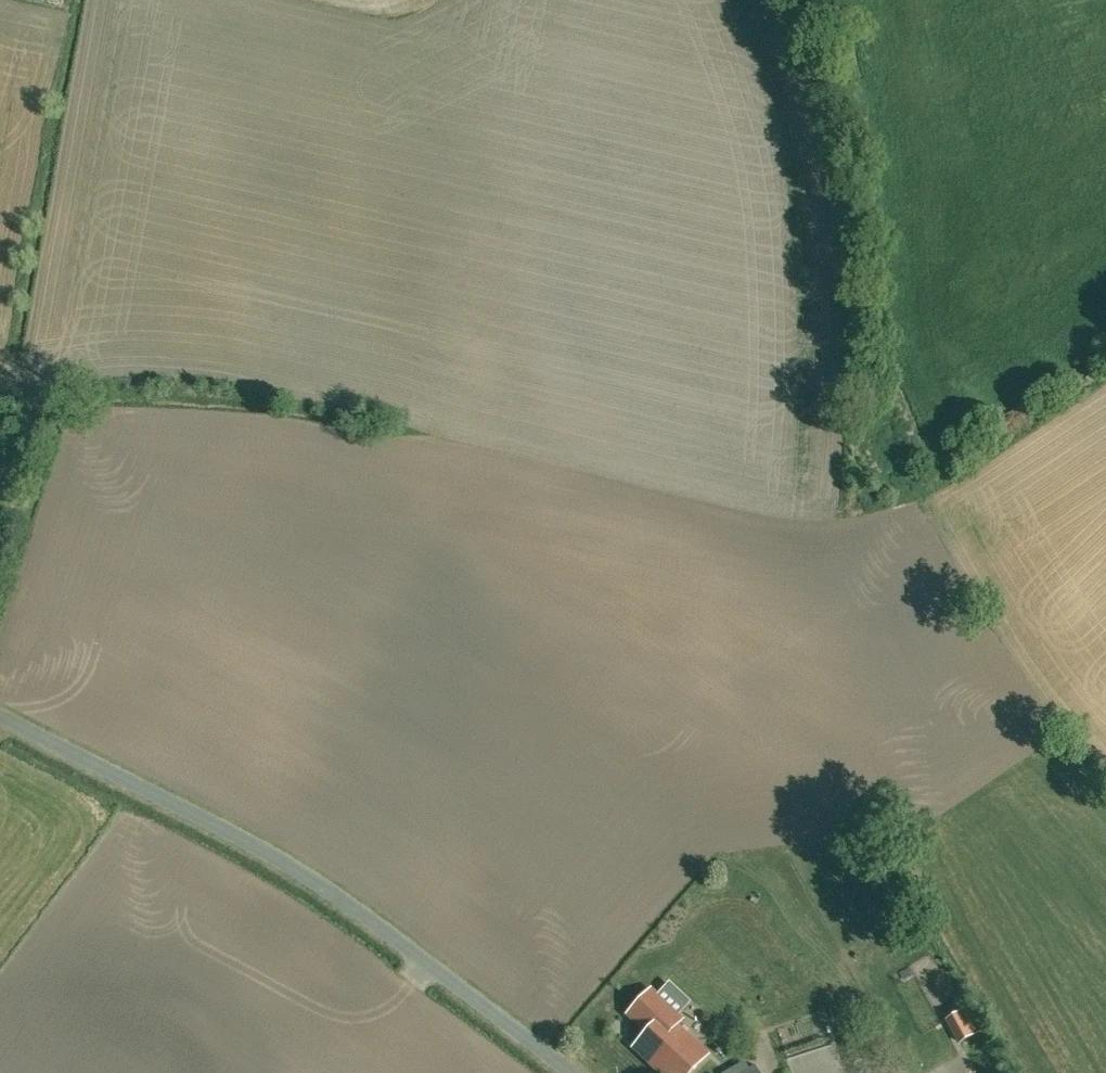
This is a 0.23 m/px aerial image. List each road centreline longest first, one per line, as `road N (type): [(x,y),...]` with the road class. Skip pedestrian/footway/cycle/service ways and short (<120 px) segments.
road 1 (unclassified): [(576,1072),(252,842),(0,712)]

